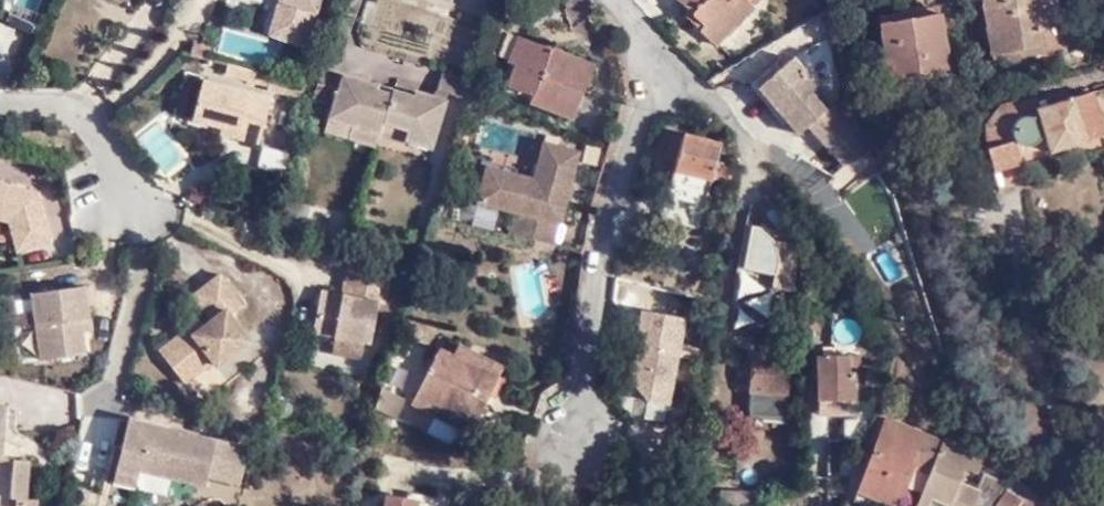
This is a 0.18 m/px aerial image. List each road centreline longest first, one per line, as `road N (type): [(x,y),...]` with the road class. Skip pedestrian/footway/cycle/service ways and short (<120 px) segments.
road 1 (unclassified): [(614,0),(901,311)]

